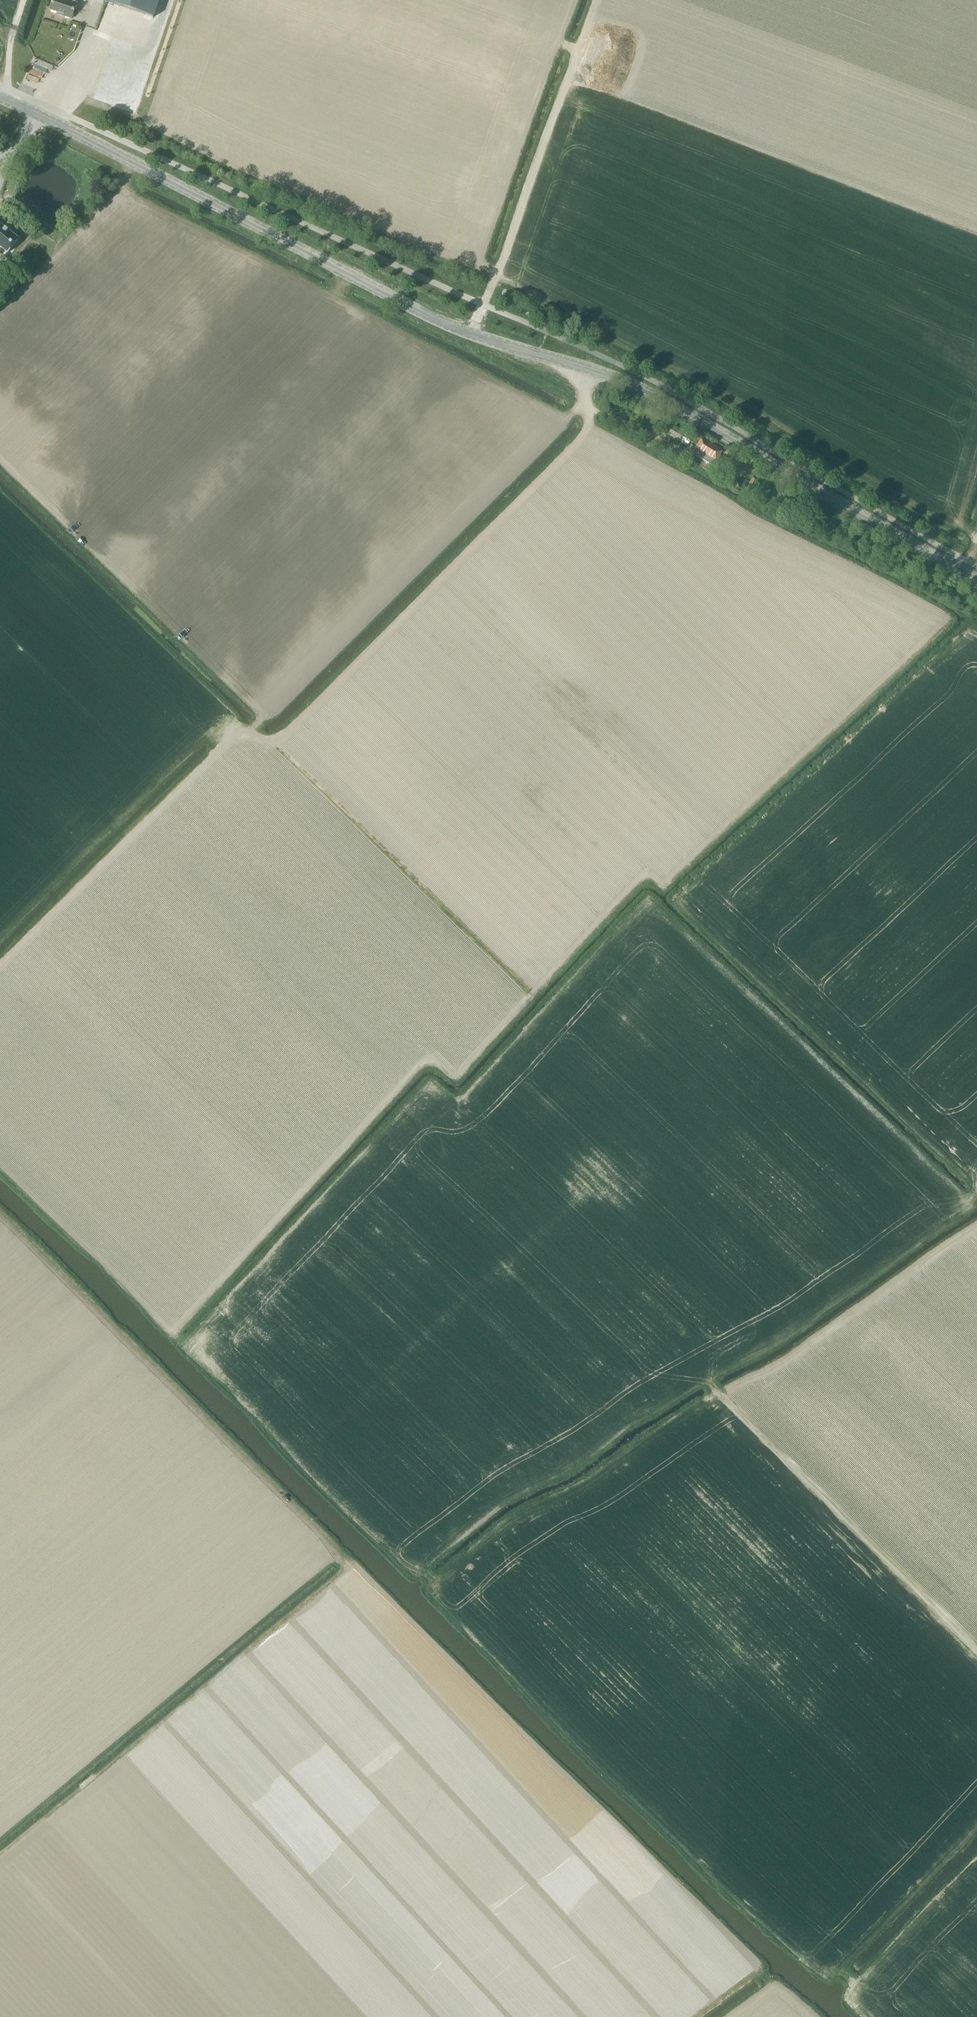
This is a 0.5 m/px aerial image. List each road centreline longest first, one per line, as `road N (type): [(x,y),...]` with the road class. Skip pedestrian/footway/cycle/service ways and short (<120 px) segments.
road 1 (secondary): [(976,579),(657,395),(436,319),(0,96)]
road 2 (track): [(590,410),(580,440),(287,732),(265,739),(249,732)]
road 3 (track): [(470,334),(596,0)]

